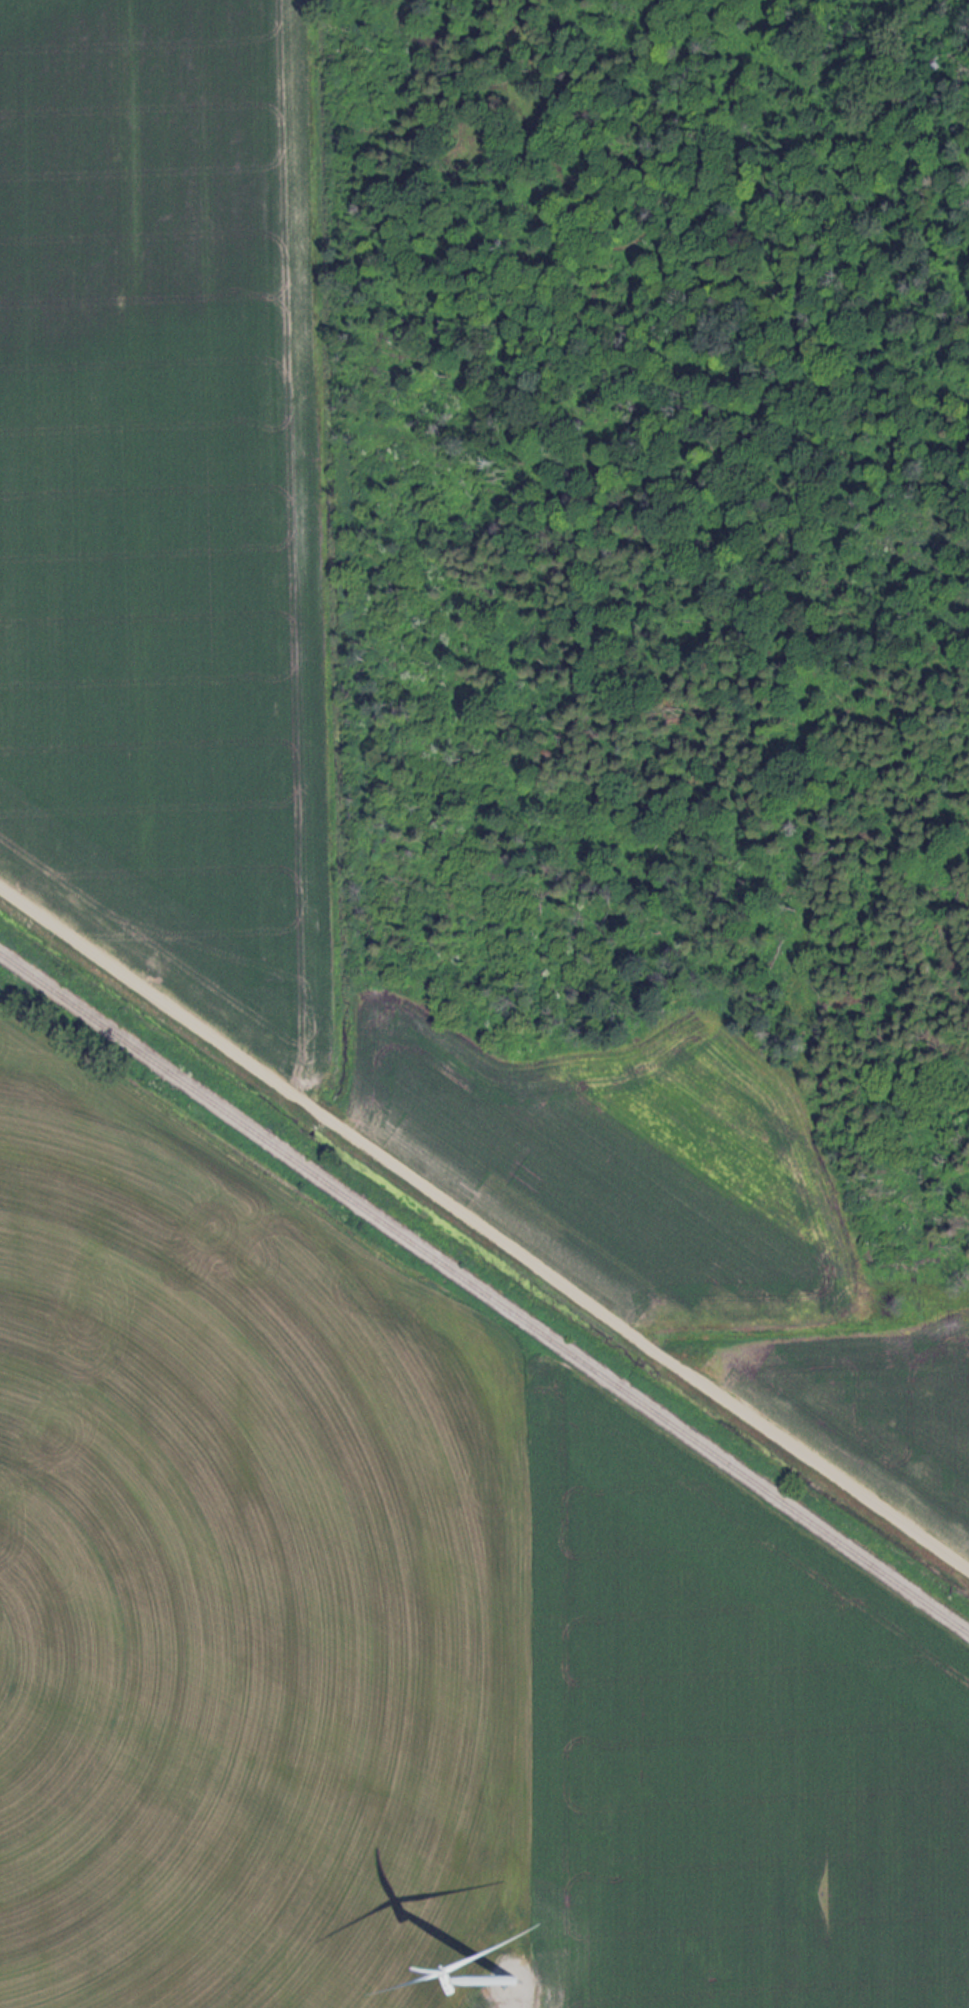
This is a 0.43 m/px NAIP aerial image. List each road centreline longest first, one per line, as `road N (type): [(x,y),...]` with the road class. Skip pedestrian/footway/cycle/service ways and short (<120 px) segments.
road 1 (residential): [(968,1569),(0,886)]

